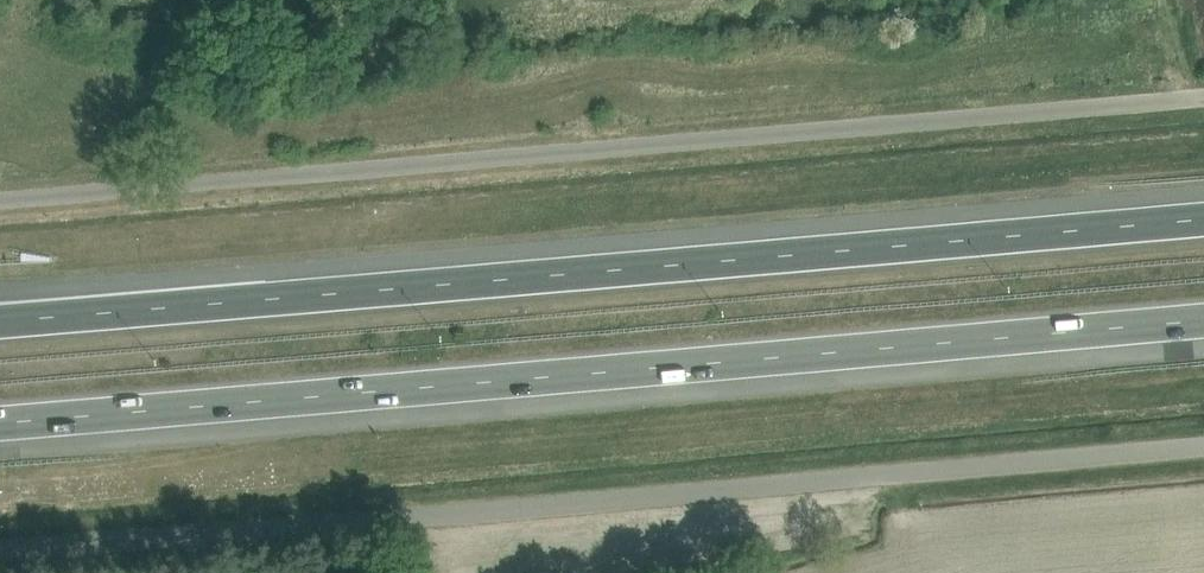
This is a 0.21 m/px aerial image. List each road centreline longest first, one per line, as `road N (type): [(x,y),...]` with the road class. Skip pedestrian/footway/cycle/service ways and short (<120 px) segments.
road 1 (motorway): [(0,423),(1203,316)]
road 2 (motorway): [(1203,216),(0,319)]
road 3 (unclassified): [(1203,99),(0,200)]
road 4 (unclassified): [(0,548),(1203,447)]

